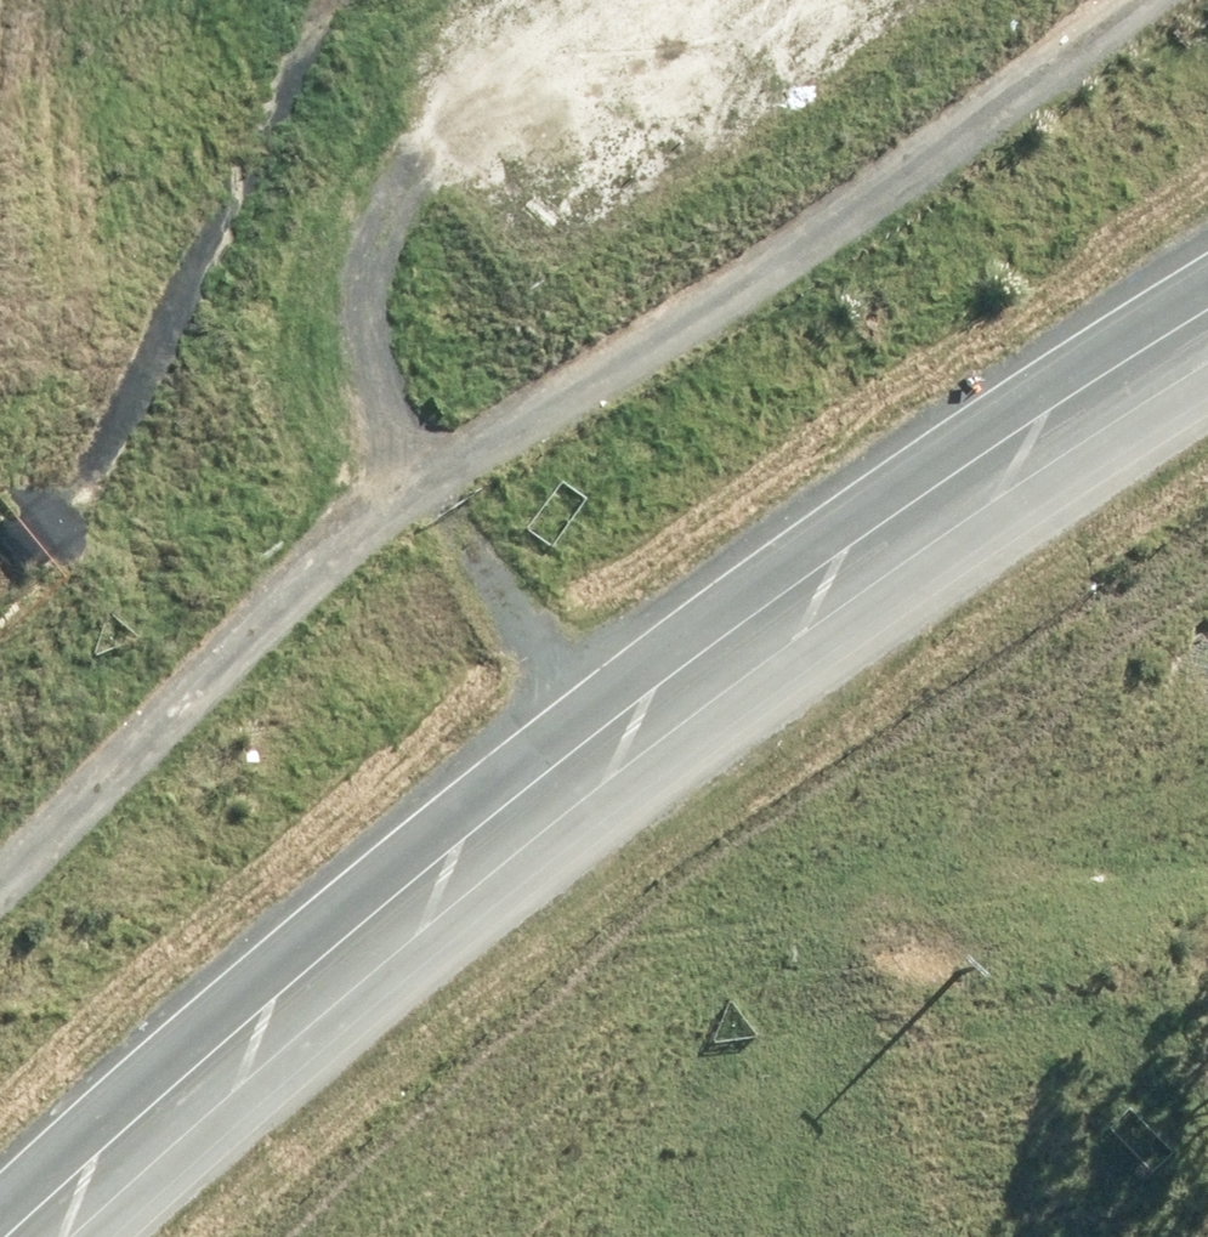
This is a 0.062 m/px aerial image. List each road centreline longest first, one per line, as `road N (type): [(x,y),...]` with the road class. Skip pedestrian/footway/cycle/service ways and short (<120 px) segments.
road 1 (trunk): [(0,1157),(419,804),(892,431),(1207,200)]
road 2 (track): [(0,892),(438,486),(718,324),(1166,0)]
road 3 (unclassified): [(62,1236),(628,737),(1207,350)]
road 4 (trunk): [(1207,345),(637,768),(112,1236)]
road 5 (track): [(628,737),(523,577),(438,486),(360,323),(389,215)]

